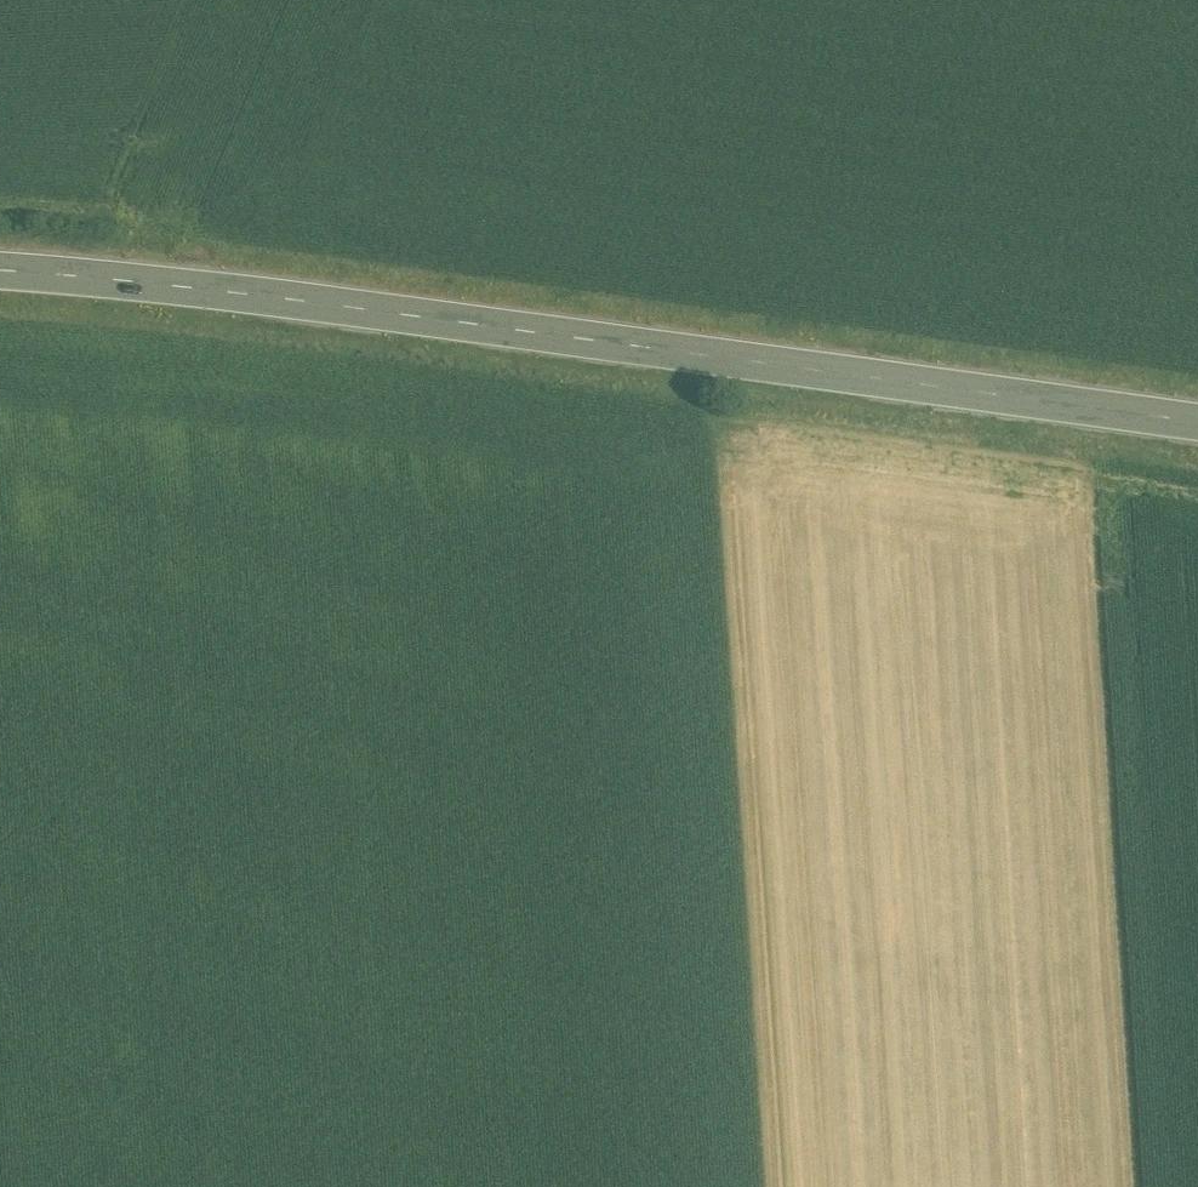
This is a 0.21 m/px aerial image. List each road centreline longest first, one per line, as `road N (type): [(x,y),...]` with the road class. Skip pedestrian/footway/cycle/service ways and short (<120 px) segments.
road 1 (secondary): [(0,269),(182,283),(1197,421)]

